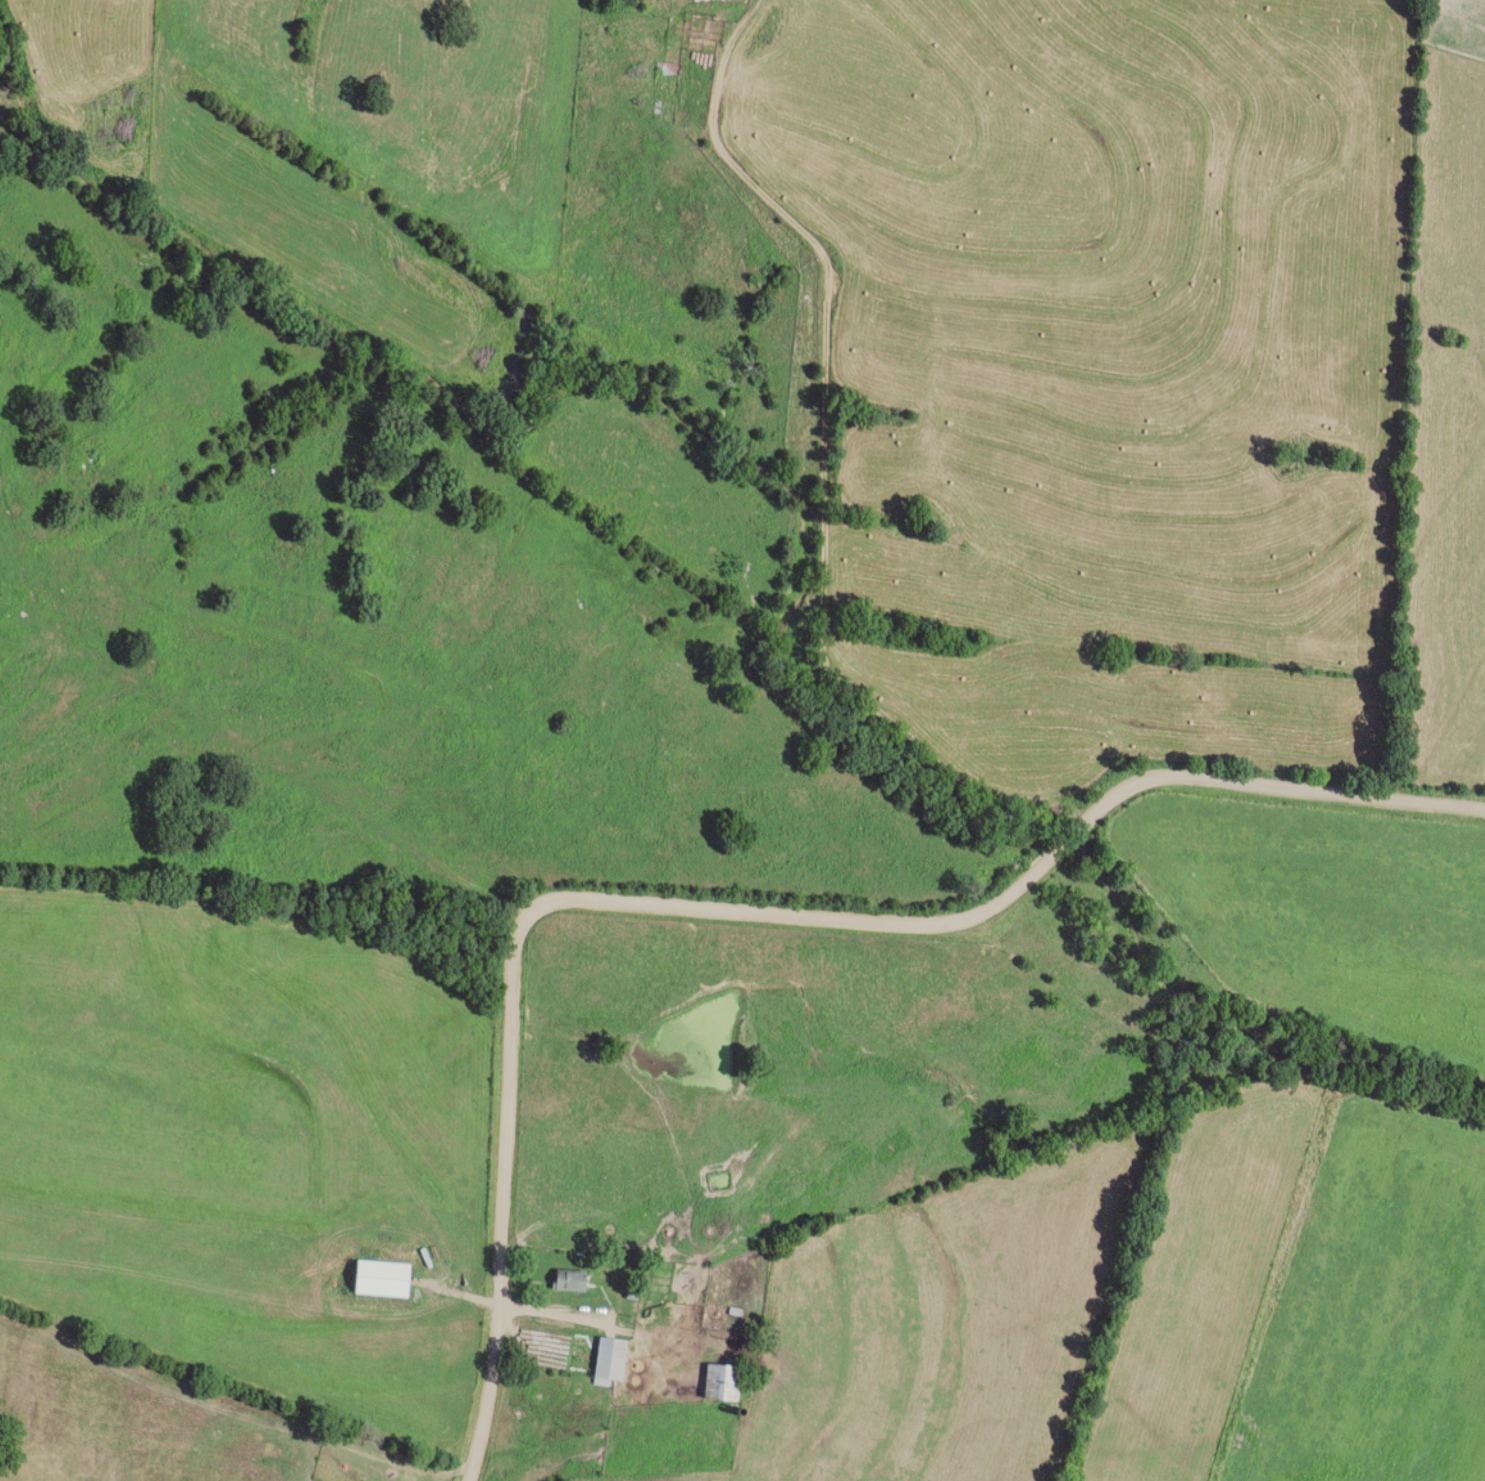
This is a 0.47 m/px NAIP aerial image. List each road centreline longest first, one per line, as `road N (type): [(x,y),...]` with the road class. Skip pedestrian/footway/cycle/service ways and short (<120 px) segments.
road 1 (residential): [(464,1480),(499,1389),(515,930),(559,899),(948,923),(991,907),(1129,786),(1168,776),(1484,807)]

